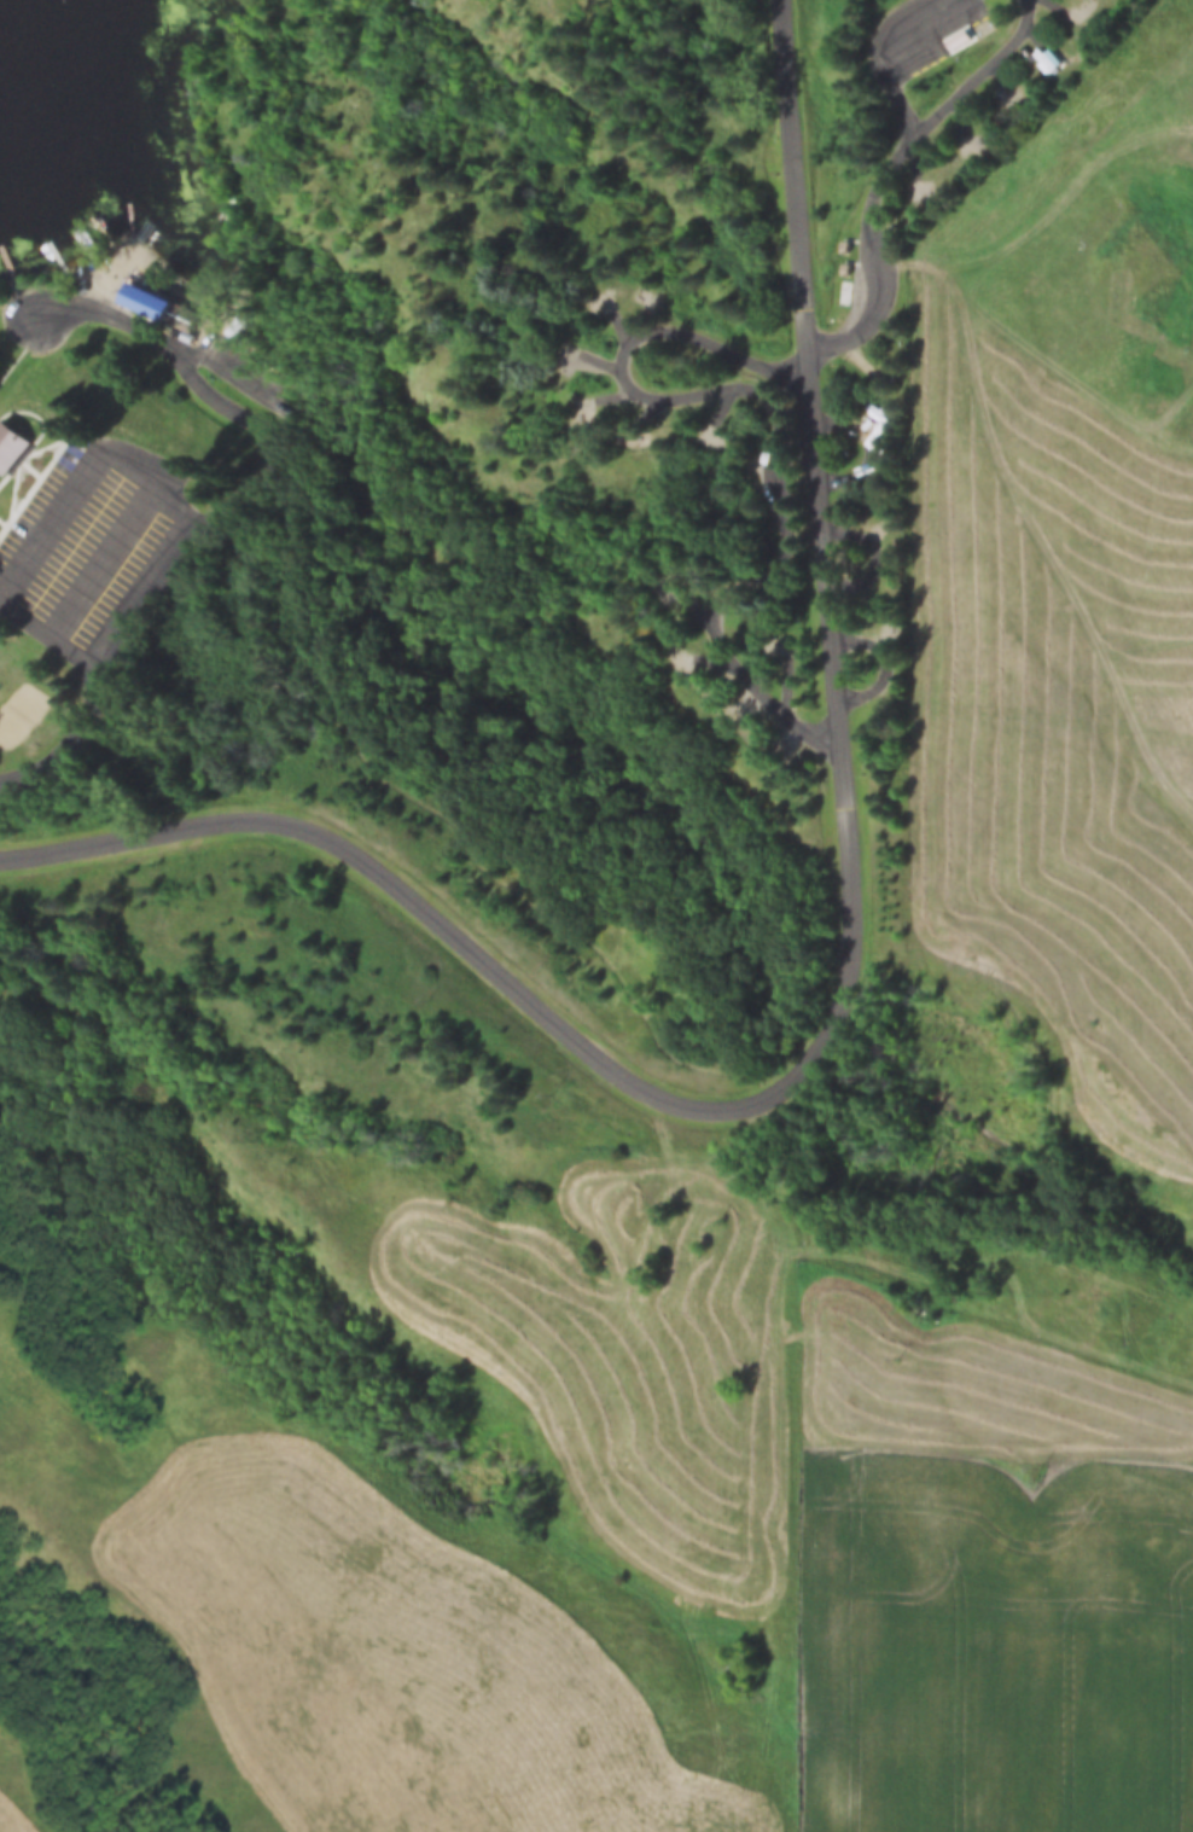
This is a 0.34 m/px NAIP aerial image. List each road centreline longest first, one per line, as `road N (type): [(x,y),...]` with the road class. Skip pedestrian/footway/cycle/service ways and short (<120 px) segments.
road 1 (tertiary): [(0,871),(182,838),(310,834),(396,889),(663,1103),(727,1122),(782,1103),(814,1074),(846,1006),(854,859),(787,0)]
road 2 (track): [(1192,1392),(798,1258),(790,1097)]

